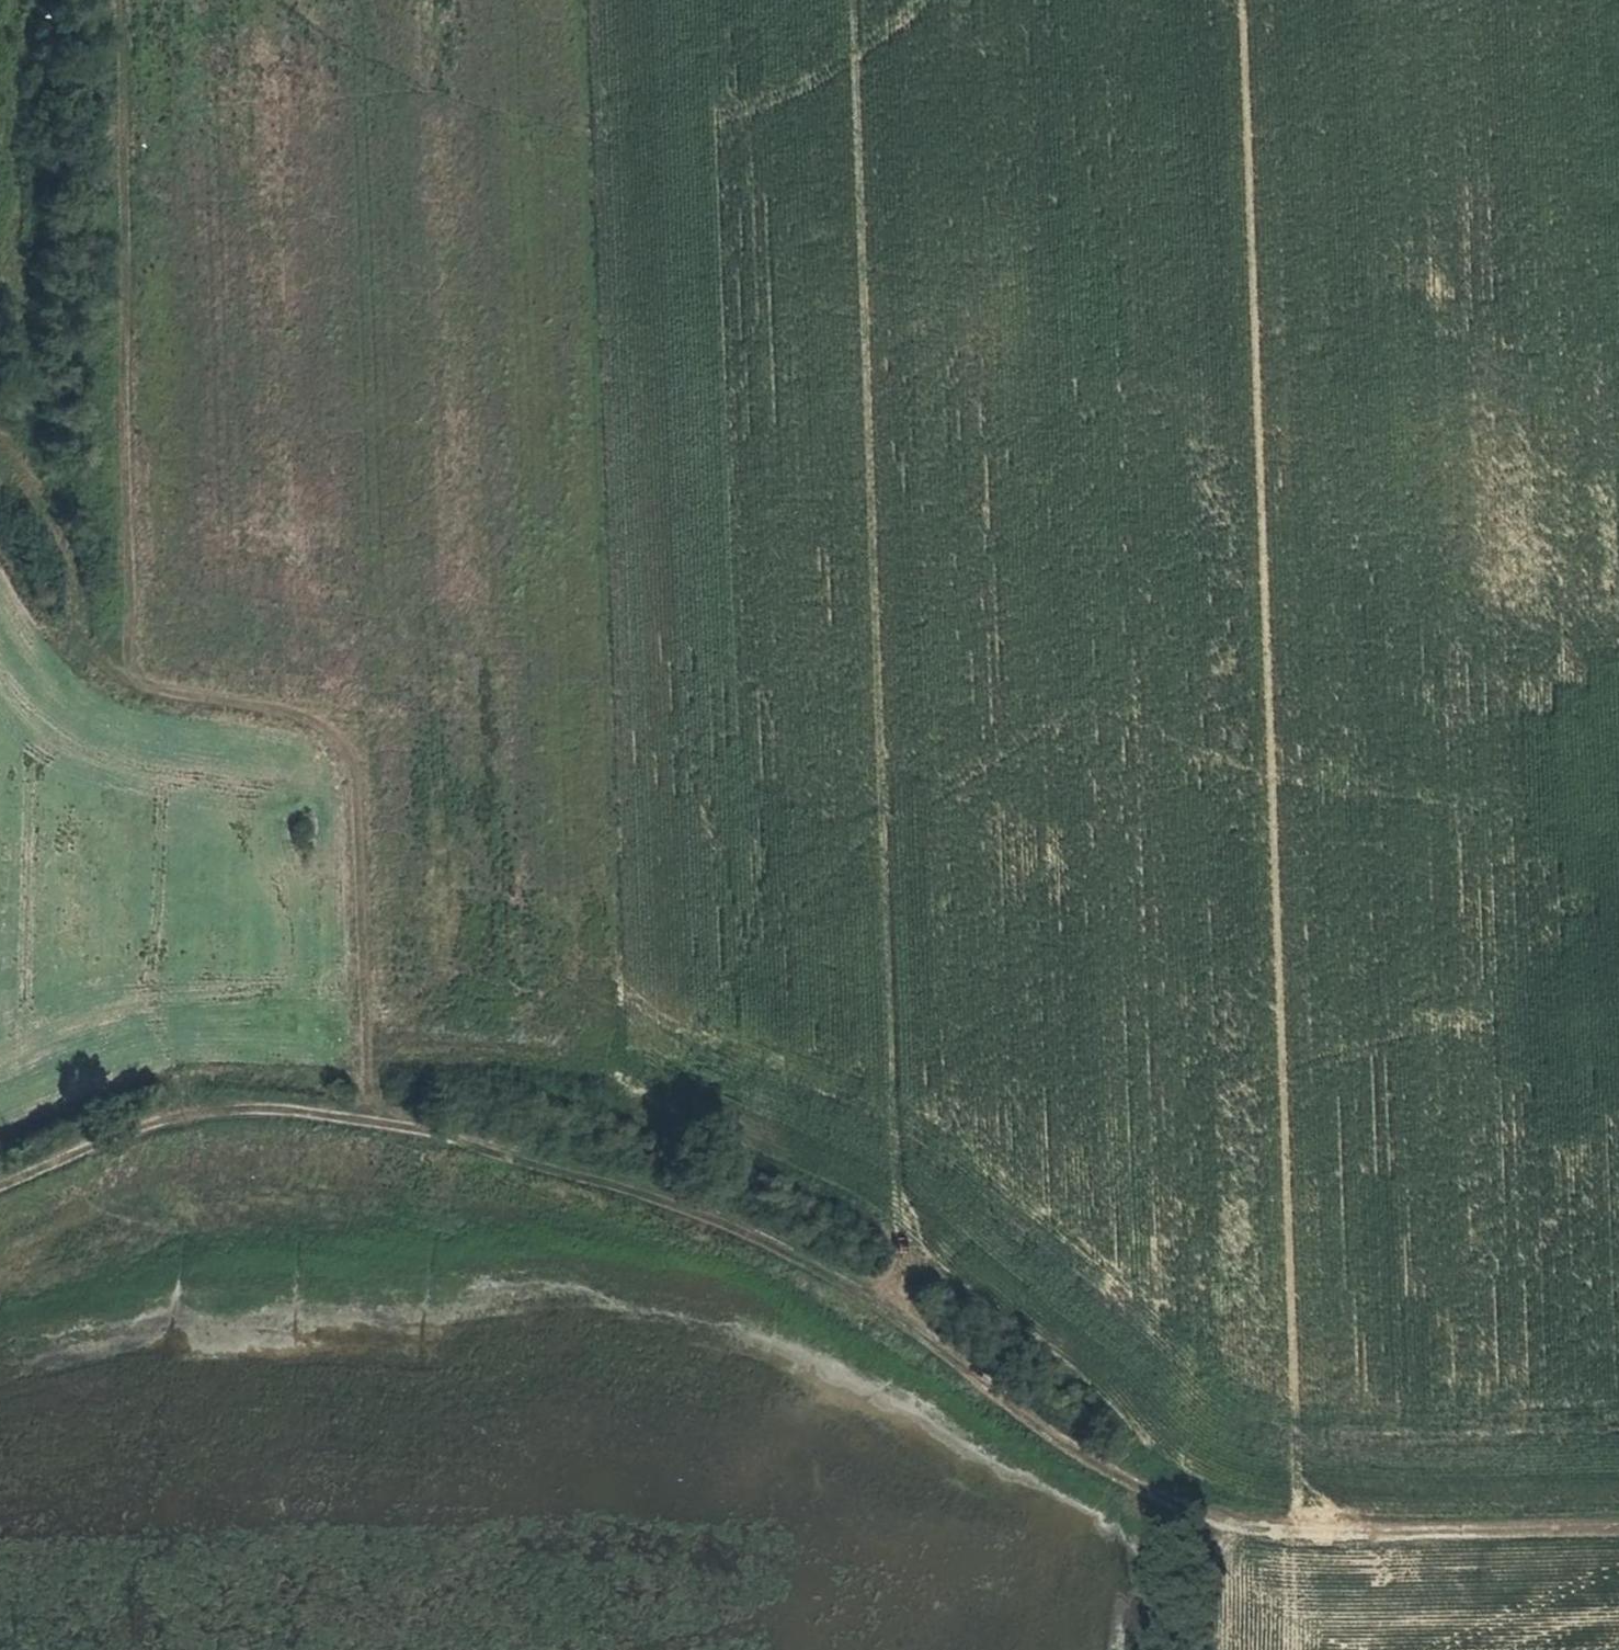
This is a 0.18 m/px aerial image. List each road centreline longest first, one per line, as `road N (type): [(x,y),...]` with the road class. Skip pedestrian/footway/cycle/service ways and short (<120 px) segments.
road 1 (track): [(0,1191),(171,1125),(256,1114),(541,1163),(783,1250),(1155,1505),(1206,1528),(1618,1530)]

